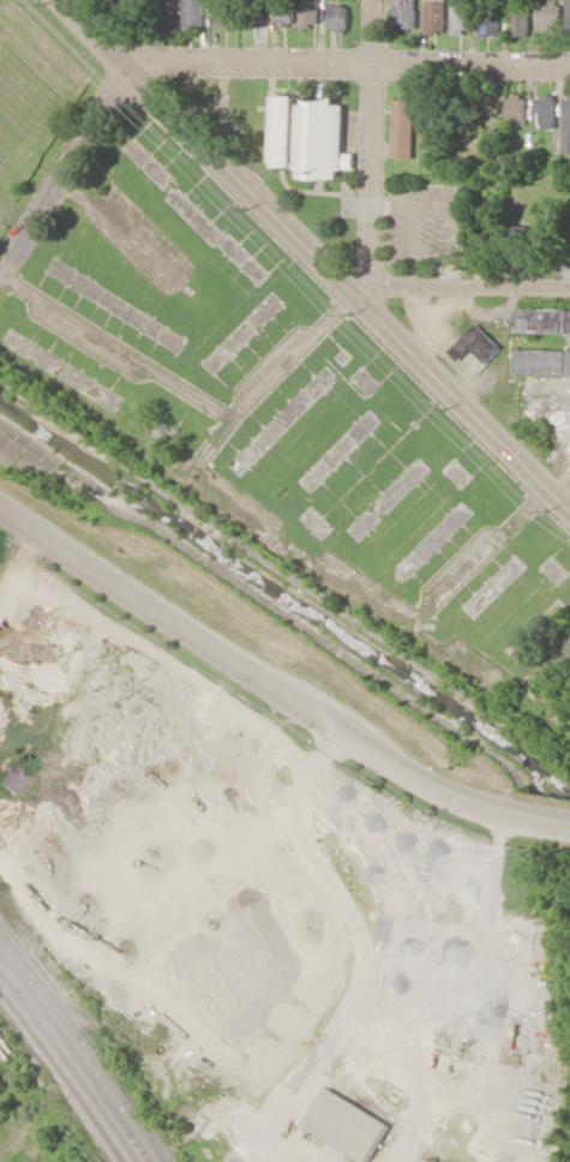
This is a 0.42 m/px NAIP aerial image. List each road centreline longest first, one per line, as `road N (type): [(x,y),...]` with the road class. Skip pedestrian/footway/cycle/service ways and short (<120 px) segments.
road 1 (tertiary): [(569,513),(56,0)]
road 2 (residential): [(569,67),(184,56),(122,67),(0,294)]
road 3 (tertiary): [(510,810),(473,804),(427,781),(0,503)]
road 4 (residential): [(349,290),(371,240),(377,0)]
road 5 (residential): [(569,289),(400,283),(349,290)]

